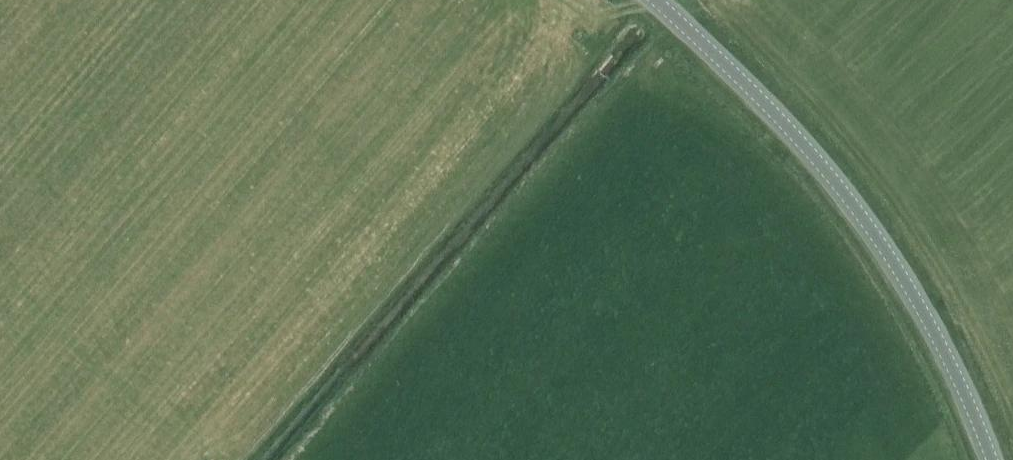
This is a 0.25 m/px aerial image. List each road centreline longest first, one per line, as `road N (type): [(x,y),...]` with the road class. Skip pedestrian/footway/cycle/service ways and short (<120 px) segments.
road 1 (track): [(174,433),(278,400),(635,0)]
road 2 (tertiary): [(997,459),(966,375),(923,296),(828,167),(653,0)]
road 3 (track): [(0,279),(204,459)]

